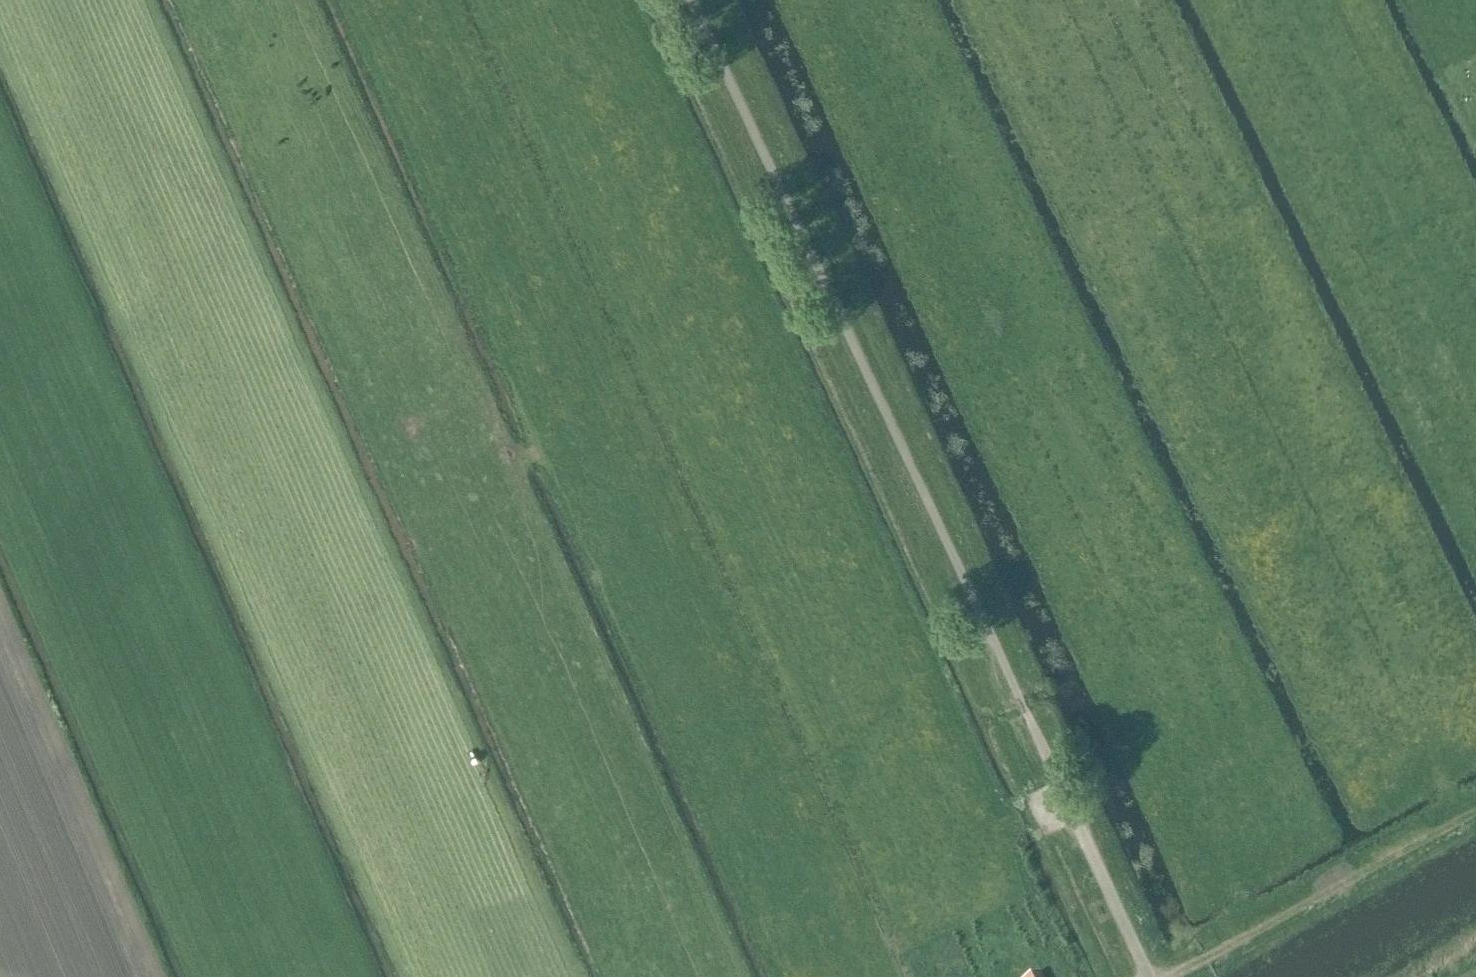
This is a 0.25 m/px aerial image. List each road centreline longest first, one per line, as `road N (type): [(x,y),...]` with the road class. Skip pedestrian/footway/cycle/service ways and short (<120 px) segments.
road 1 (unclassified): [(1144,976),(1029,725)]

